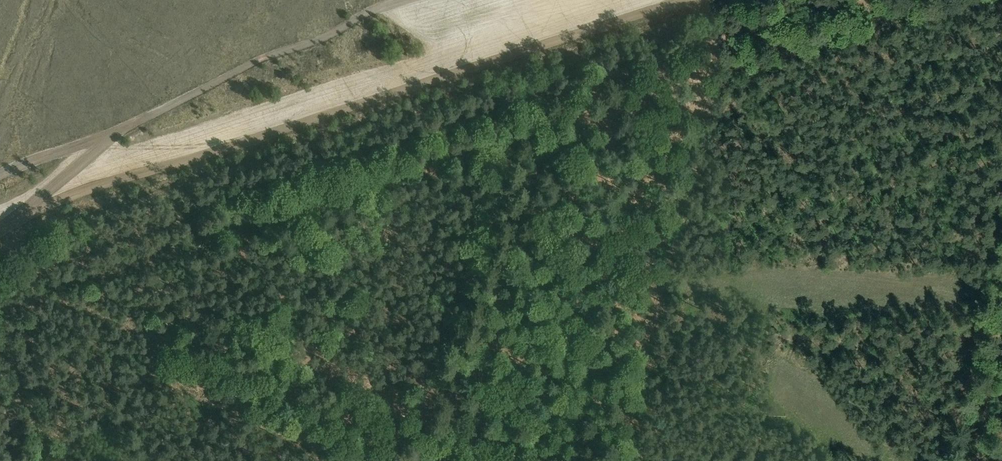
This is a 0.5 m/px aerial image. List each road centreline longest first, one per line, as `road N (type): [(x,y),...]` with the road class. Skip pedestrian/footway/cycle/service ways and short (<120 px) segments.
road 1 (track): [(49,460),(2,336),(10,309),(39,299),(86,310),(457,460)]
road 2 (track): [(975,460),(1001,335)]

